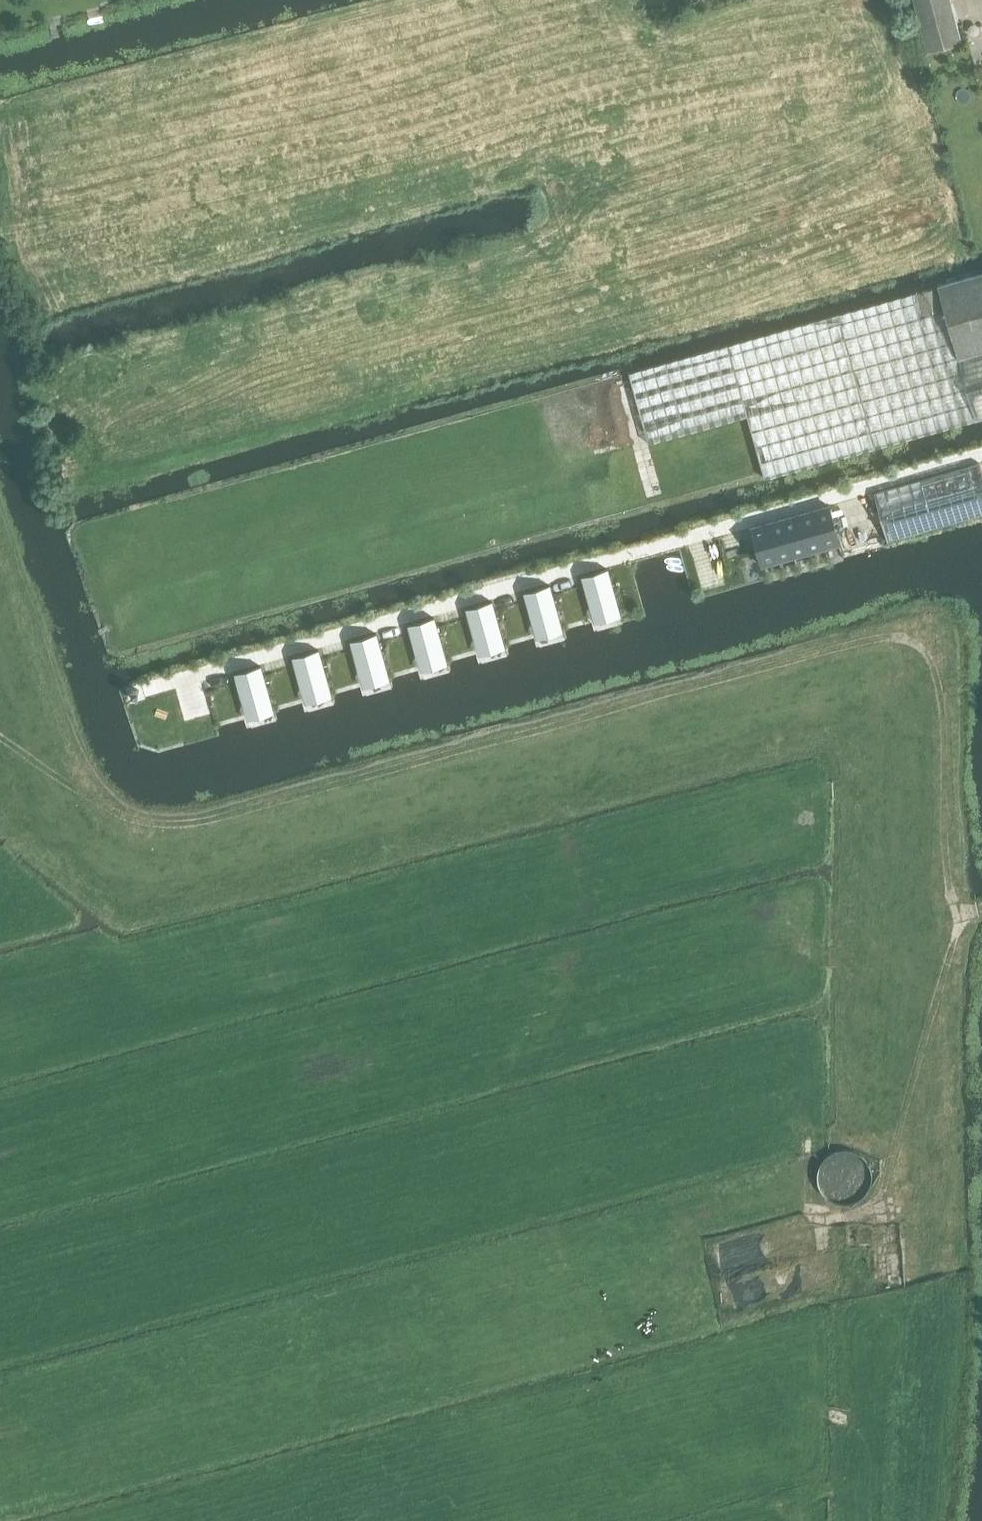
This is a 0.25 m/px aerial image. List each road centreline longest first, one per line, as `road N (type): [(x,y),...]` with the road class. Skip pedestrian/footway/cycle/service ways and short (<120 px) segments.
road 1 (track): [(963,916),(938,648),(907,635),(197,816),(142,820),(75,793),(0,736)]
road 2 (residential): [(981,452),(142,690)]

